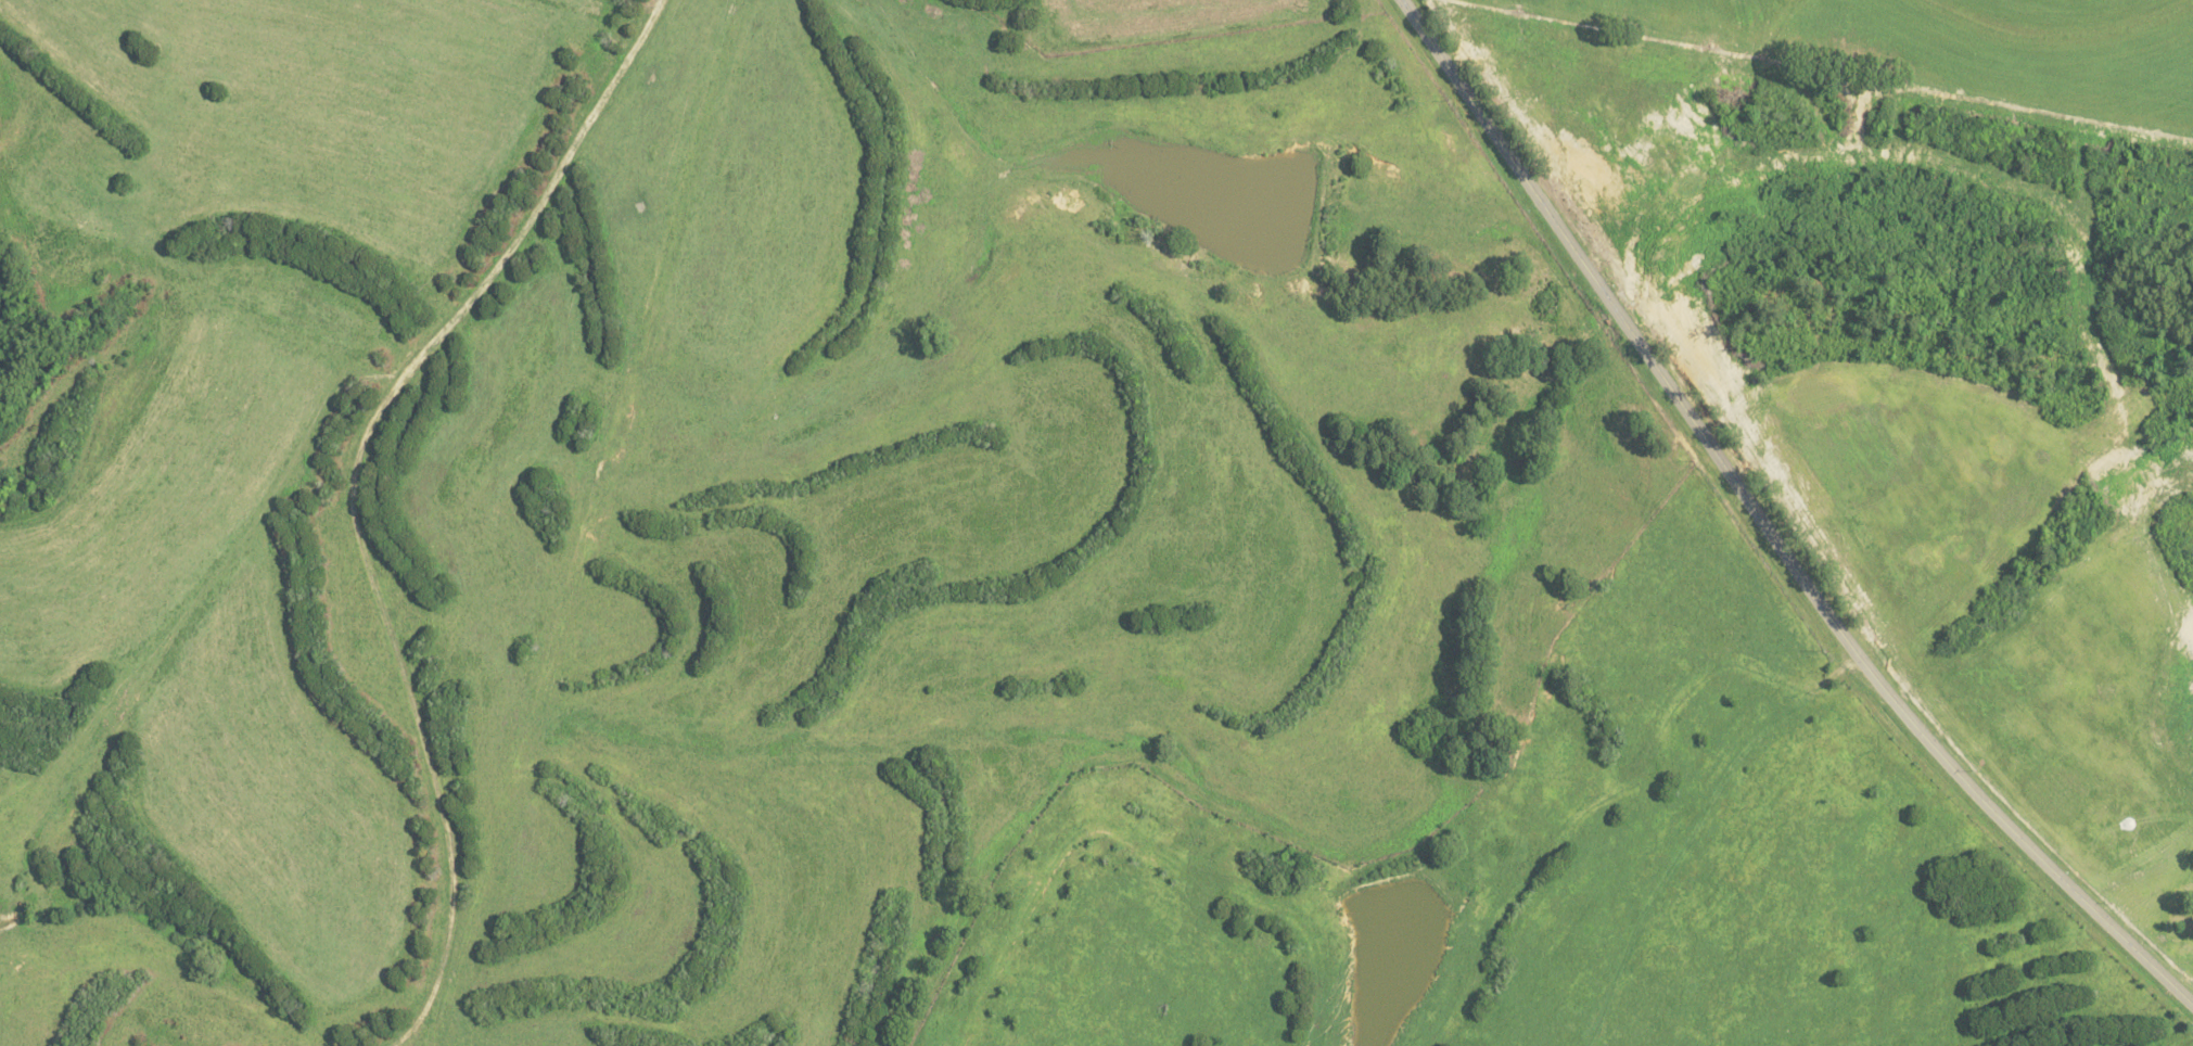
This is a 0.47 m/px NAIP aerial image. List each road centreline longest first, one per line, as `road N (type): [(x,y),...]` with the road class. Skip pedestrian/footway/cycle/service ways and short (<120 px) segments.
road 1 (tertiary): [(2192,1010),(1976,800),(1864,668),(1399,0)]

